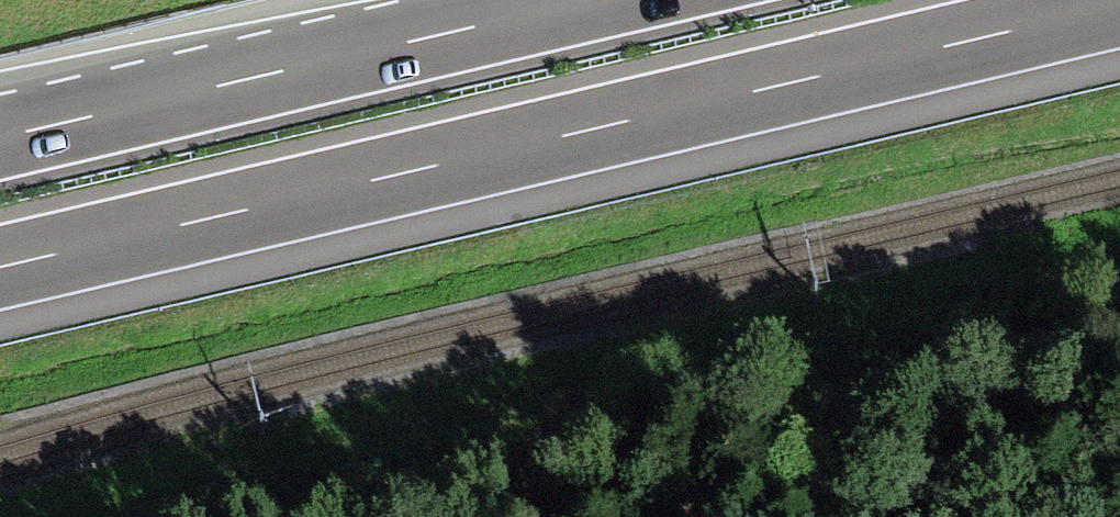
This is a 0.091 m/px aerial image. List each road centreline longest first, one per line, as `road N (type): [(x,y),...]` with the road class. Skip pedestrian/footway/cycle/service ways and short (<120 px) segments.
road 1 (motorway): [(0,267),(1119,5)]
road 2 (motorway): [(589,0),(0,138)]

